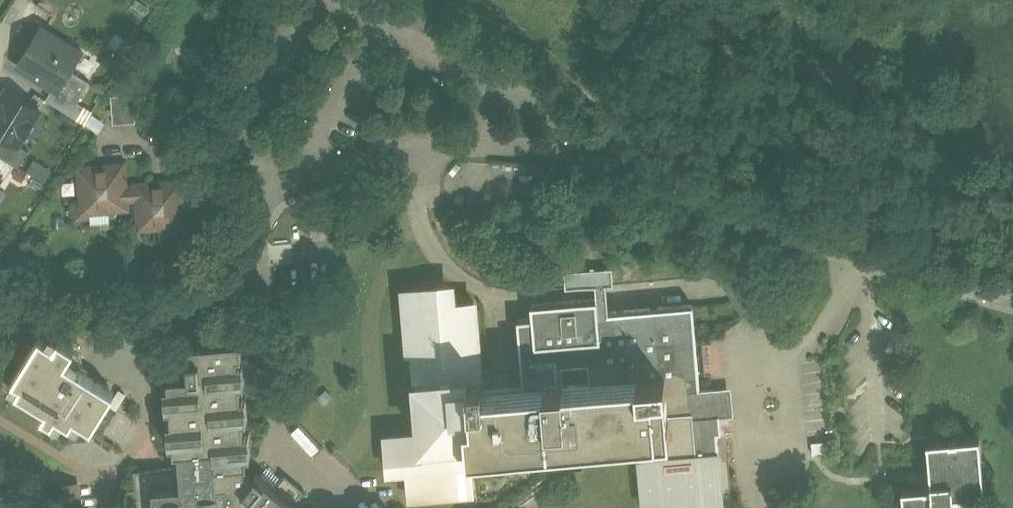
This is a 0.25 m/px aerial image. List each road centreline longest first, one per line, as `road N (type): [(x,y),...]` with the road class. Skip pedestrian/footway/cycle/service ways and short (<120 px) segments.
road 1 (unclassified): [(1012,290),(861,242),(574,131)]
road 2 (track): [(637,156),(634,111),(596,63),(486,0)]

